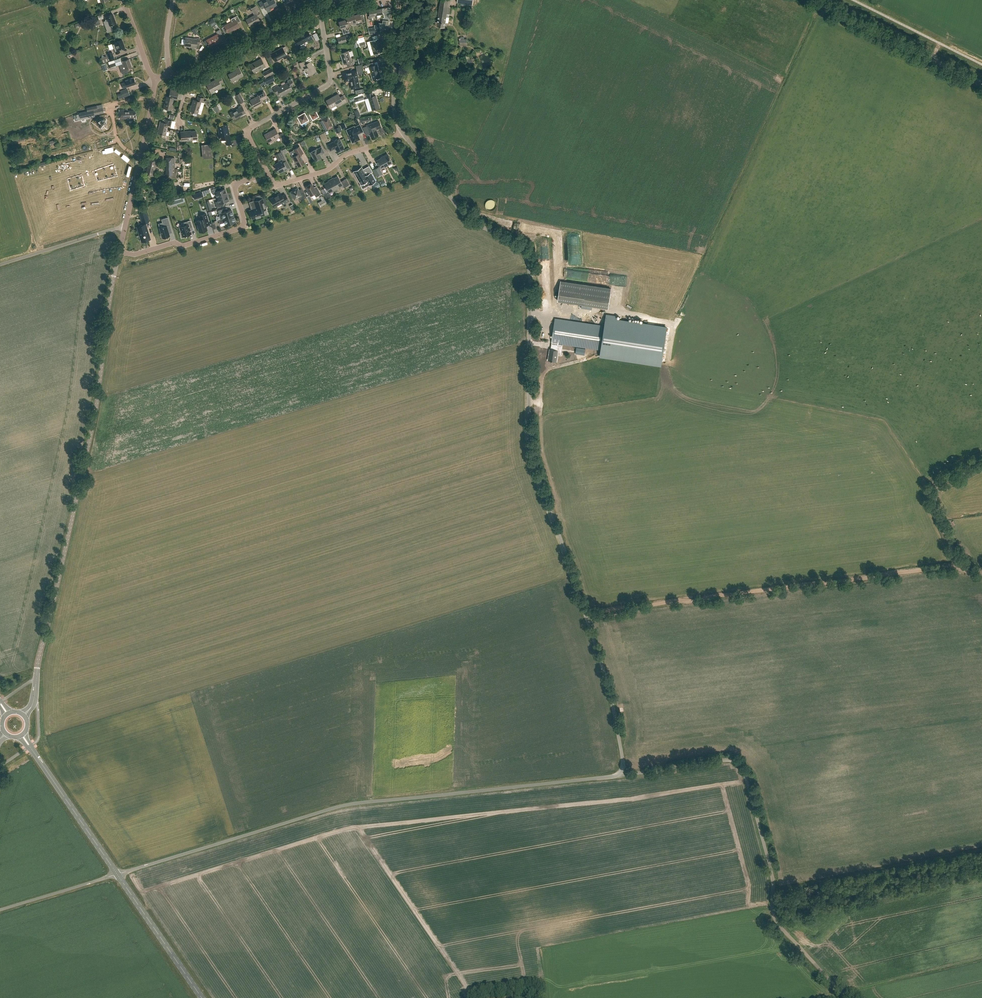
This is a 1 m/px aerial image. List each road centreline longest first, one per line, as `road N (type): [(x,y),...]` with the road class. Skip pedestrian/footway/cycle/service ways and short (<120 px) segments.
road 1 (unclassified): [(624,775),(609,692),(530,453),(526,255),(459,209),(401,130)]
road 2 (unclassified): [(117,874),(346,805),(624,775)]
road 3 (tertiary): [(24,716),(83,468),(120,251)]
road 4 (unclassified): [(848,997),(773,914),(773,877),(737,761),(624,775)]
road 5 (track): [(585,614),(952,567)]
road 6 (residential): [(267,173),(248,130),(331,81),(319,7)]
road 7 (residential): [(120,251),(184,247),(242,228),(238,183),(267,173)]
road 8 (tertiary): [(981,84),(813,0)]
road 9 (track): [(981,454),(929,483),(928,497),(952,567),(981,572)]
road 10 (primary): [(117,874),(22,736)]
road 11 (residential): [(184,77),(319,7)]
road 12 (residential): [(267,173),(281,185),(330,170),(401,130)]
road 13 (tertiary): [(125,228),(154,80)]
road 14 (primary): [(202,997),(117,874)]
road 15 (unclassified): [(401,130),(394,104),(399,0)]
road 16 (unclassified): [(0,264),(125,228)]
road 17 (unclassified): [(0,910),(117,874)]

